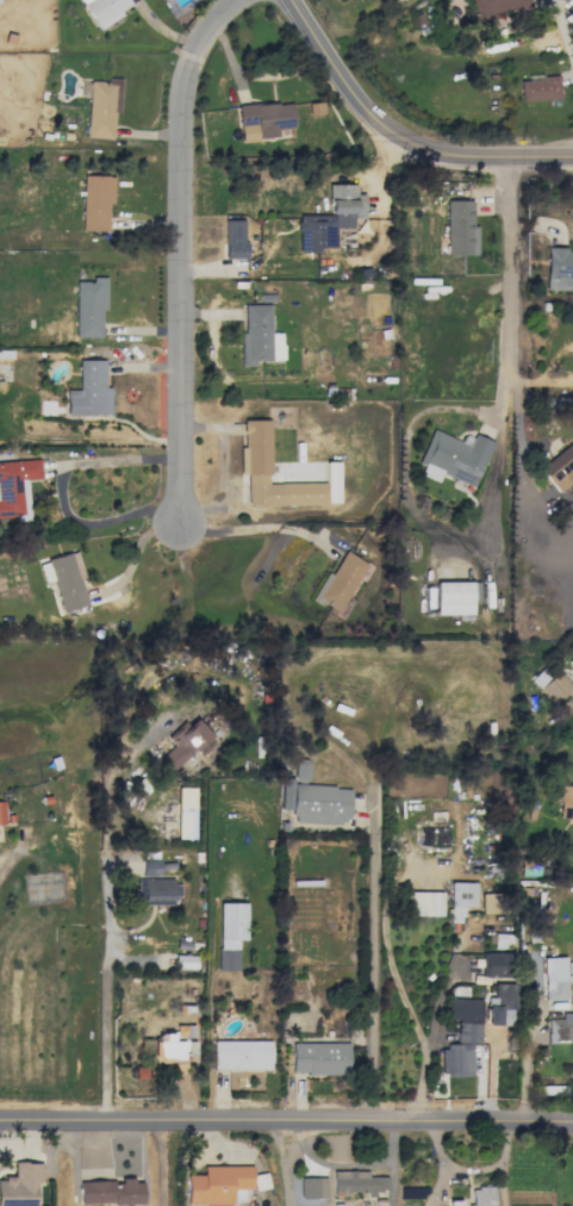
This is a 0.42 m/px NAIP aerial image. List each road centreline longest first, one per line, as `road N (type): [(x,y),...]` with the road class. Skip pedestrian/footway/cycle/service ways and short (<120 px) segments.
road 1 (residential): [(572,1123),(0,1121)]
road 2 (residential): [(183,522),(185,104),(197,51),(240,0)]
road 3 (secondary): [(292,0),(348,89),(405,142)]
road 4 (secondary): [(572,156),(454,156),(405,142)]

